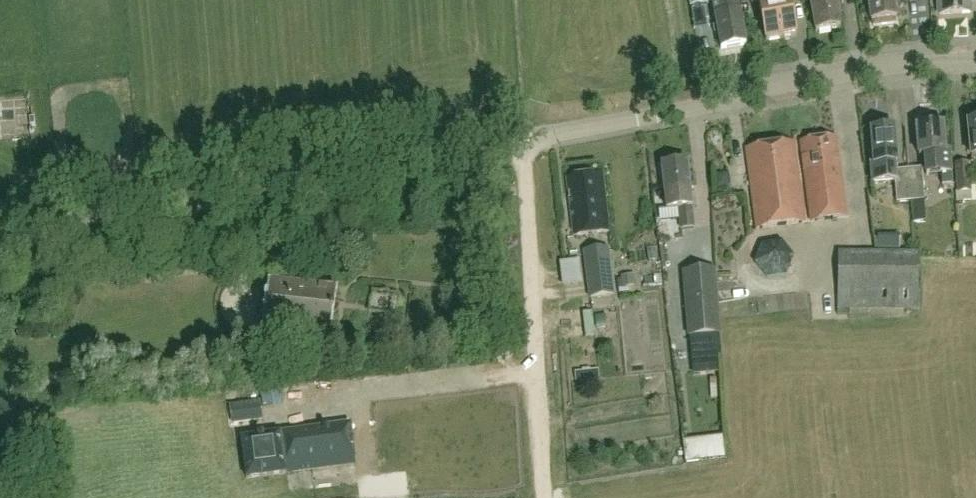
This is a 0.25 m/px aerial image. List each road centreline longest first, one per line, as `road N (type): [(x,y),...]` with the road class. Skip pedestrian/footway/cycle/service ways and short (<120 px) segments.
road 1 (residential): [(0,234),(648,118),(827,73),(919,59),(975,62)]

